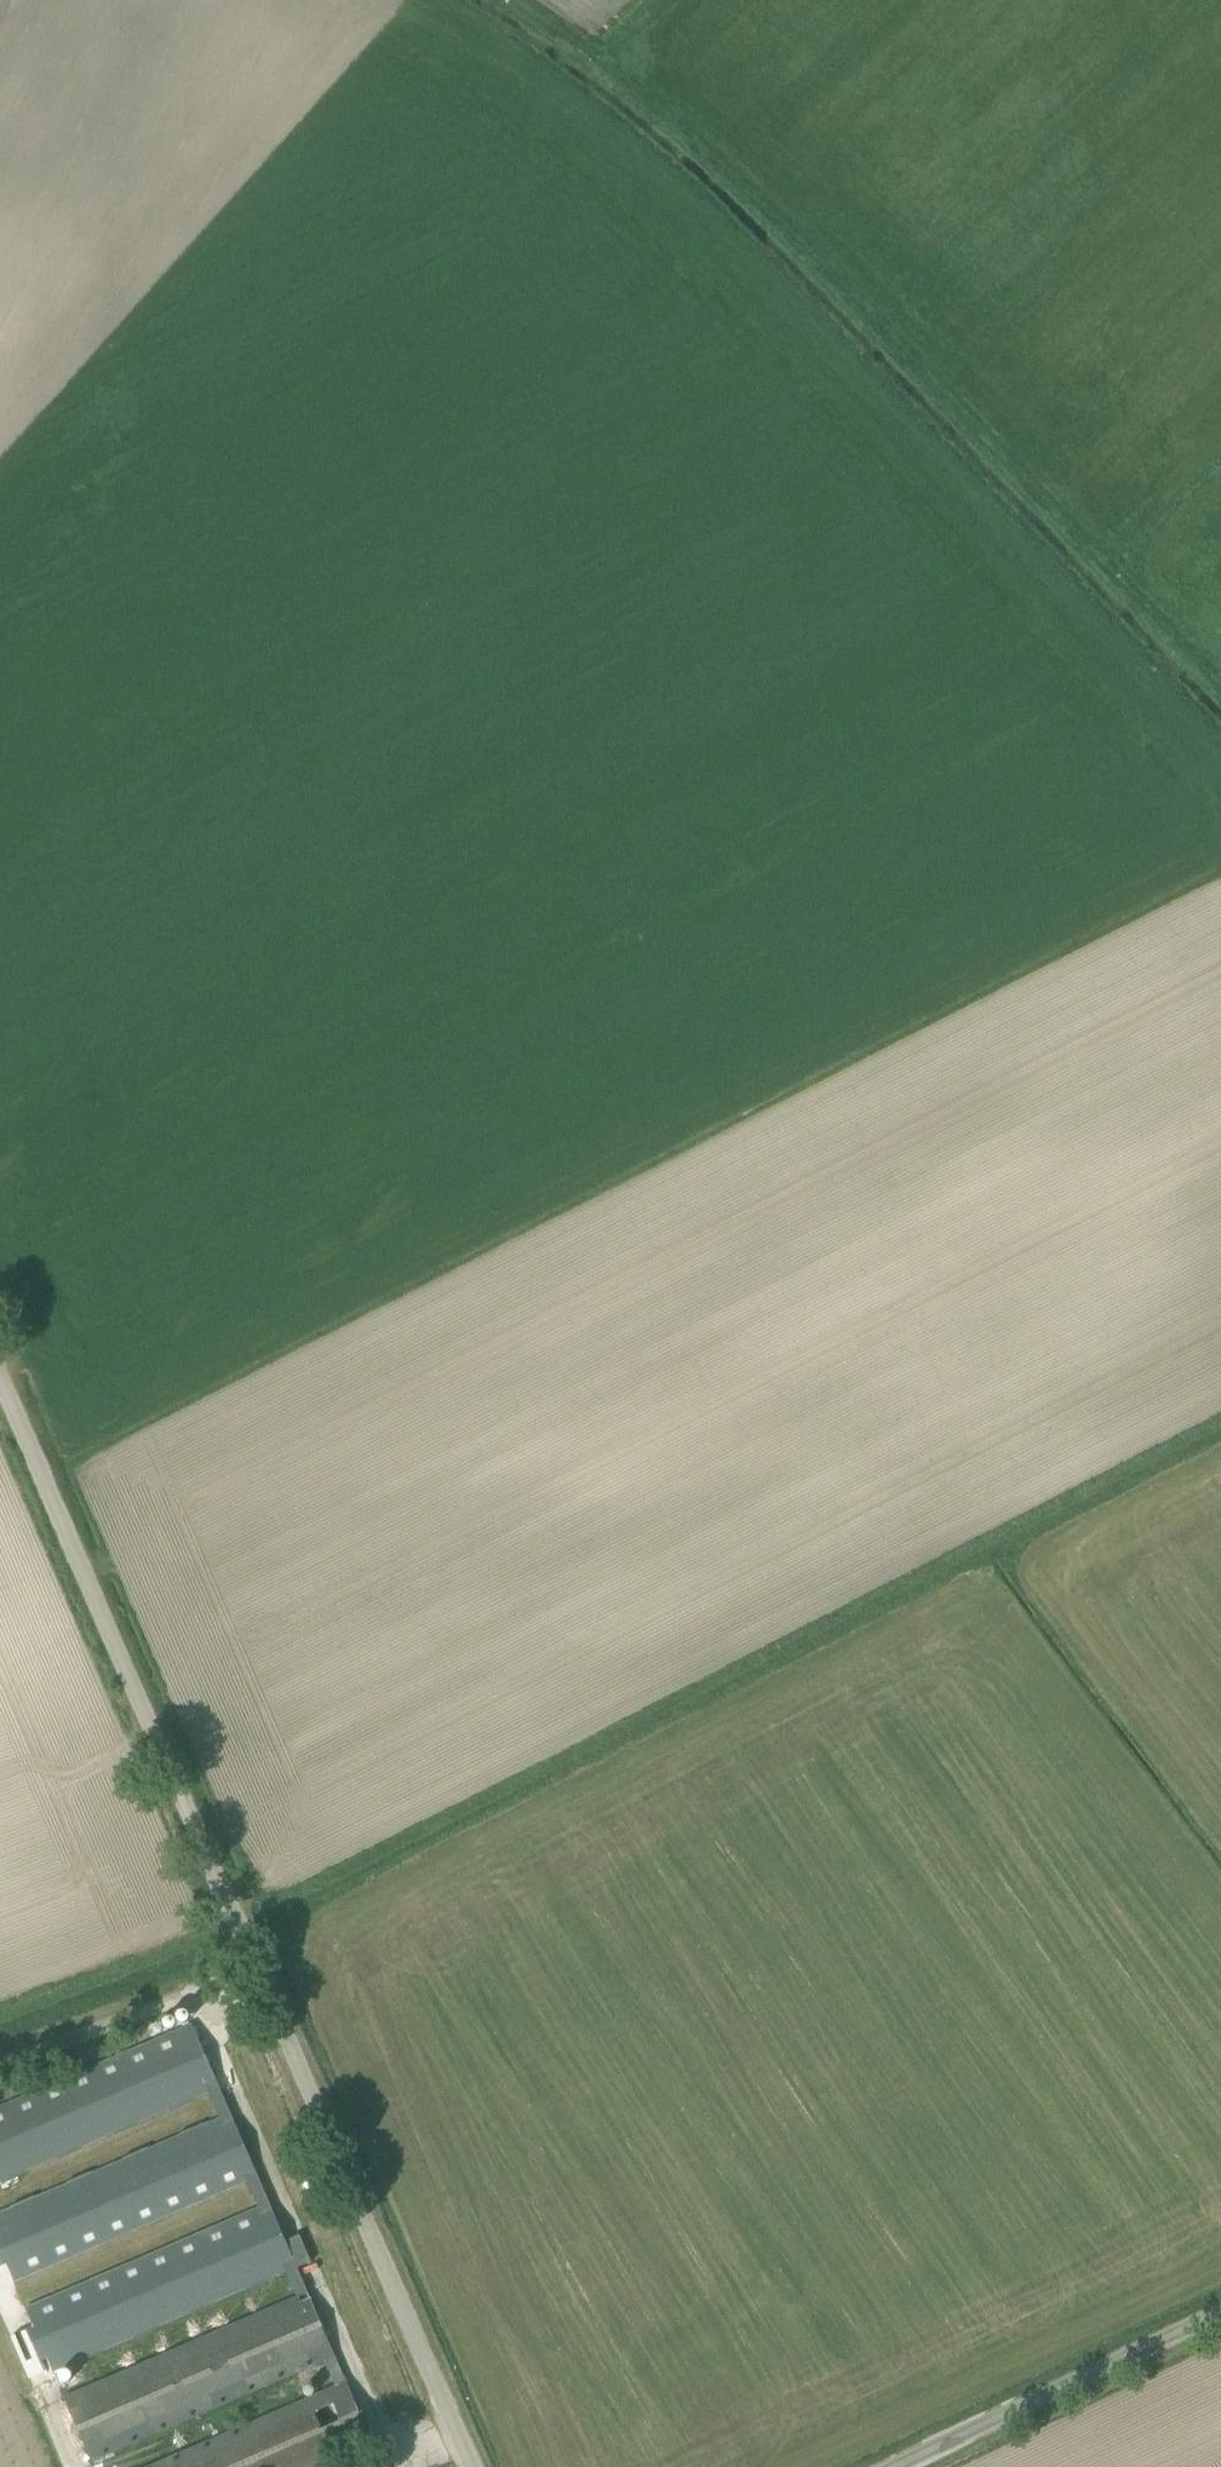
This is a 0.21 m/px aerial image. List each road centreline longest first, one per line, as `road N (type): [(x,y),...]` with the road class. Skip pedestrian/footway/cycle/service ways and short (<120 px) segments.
road 1 (unclassified): [(0,1330),(481,2466)]
road 2 (unclassified): [(883,2466),(1220,2310)]

